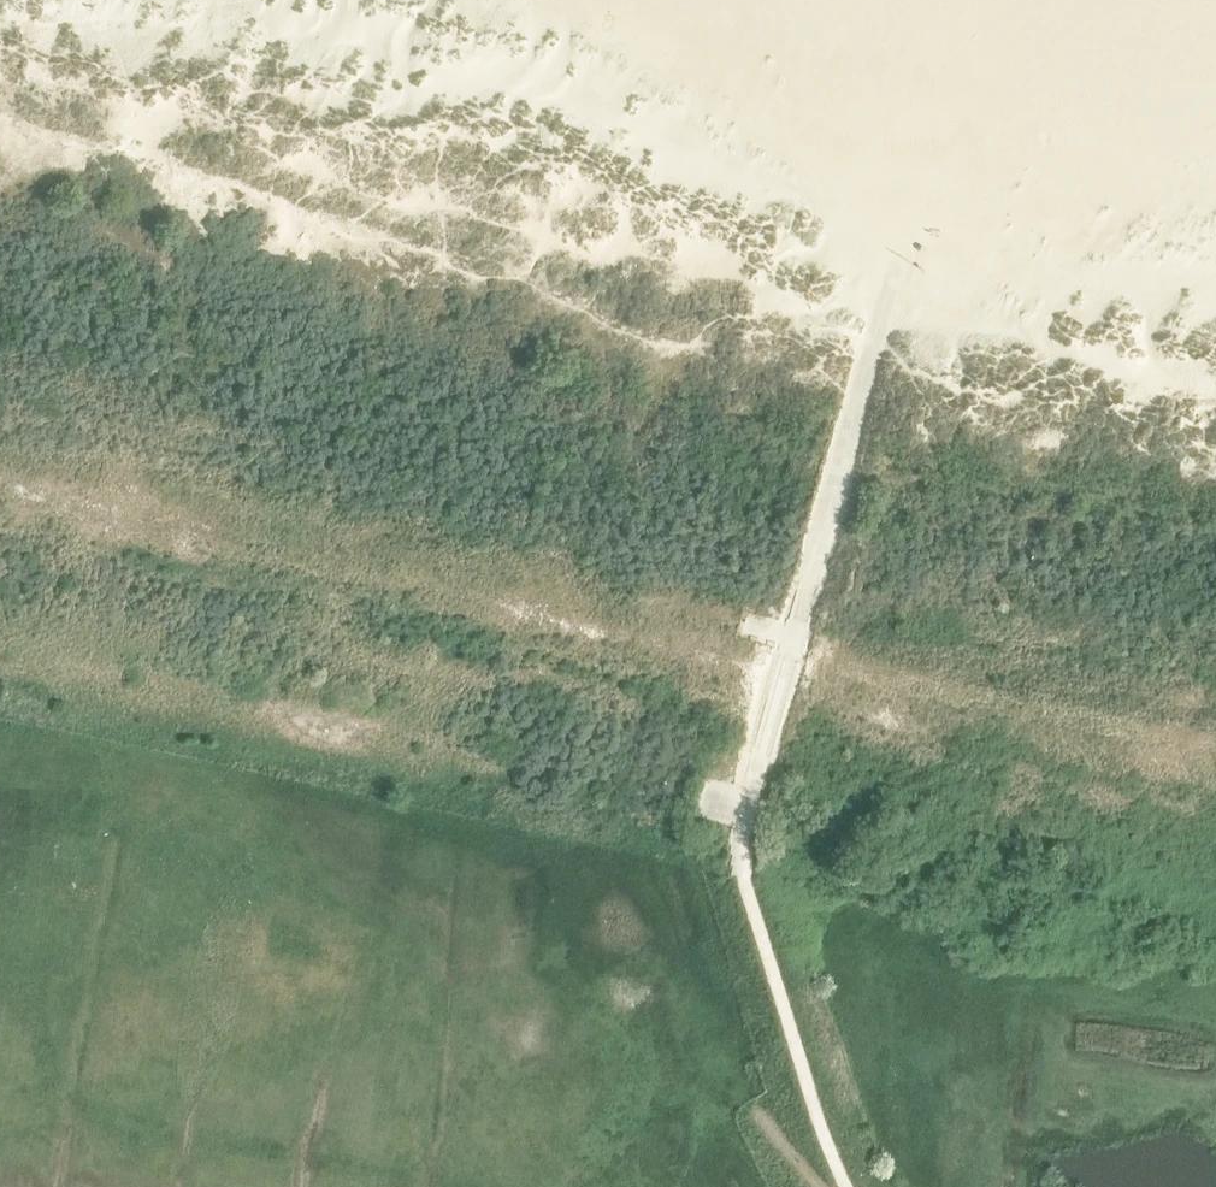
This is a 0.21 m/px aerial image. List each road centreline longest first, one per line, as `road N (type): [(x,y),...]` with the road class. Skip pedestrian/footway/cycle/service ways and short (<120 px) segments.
road 1 (track): [(845,1186),(740,869),(761,753)]
road 2 (track): [(807,588),(898,257)]

